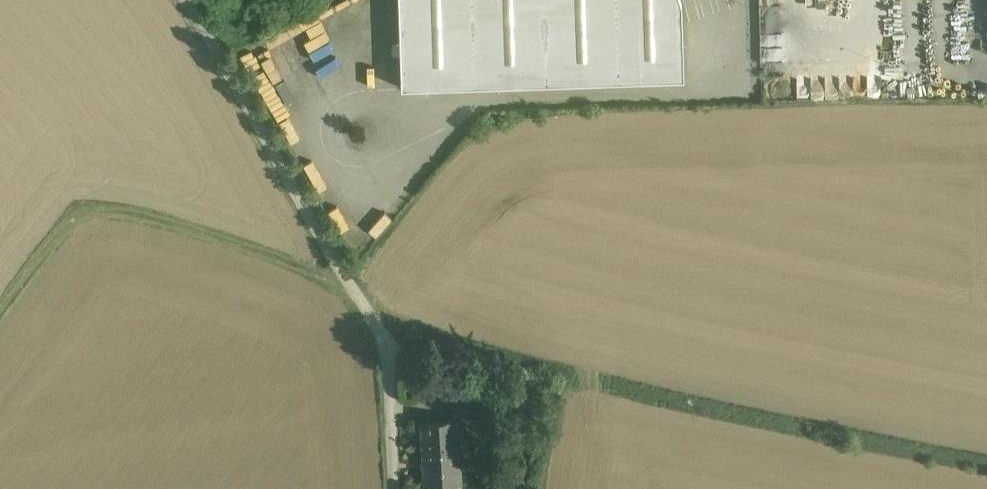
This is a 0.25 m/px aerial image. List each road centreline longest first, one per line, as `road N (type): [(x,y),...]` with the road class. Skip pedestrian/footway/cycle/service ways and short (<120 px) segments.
road 1 (unclassified): [(185,0),(379,330),(396,488)]

